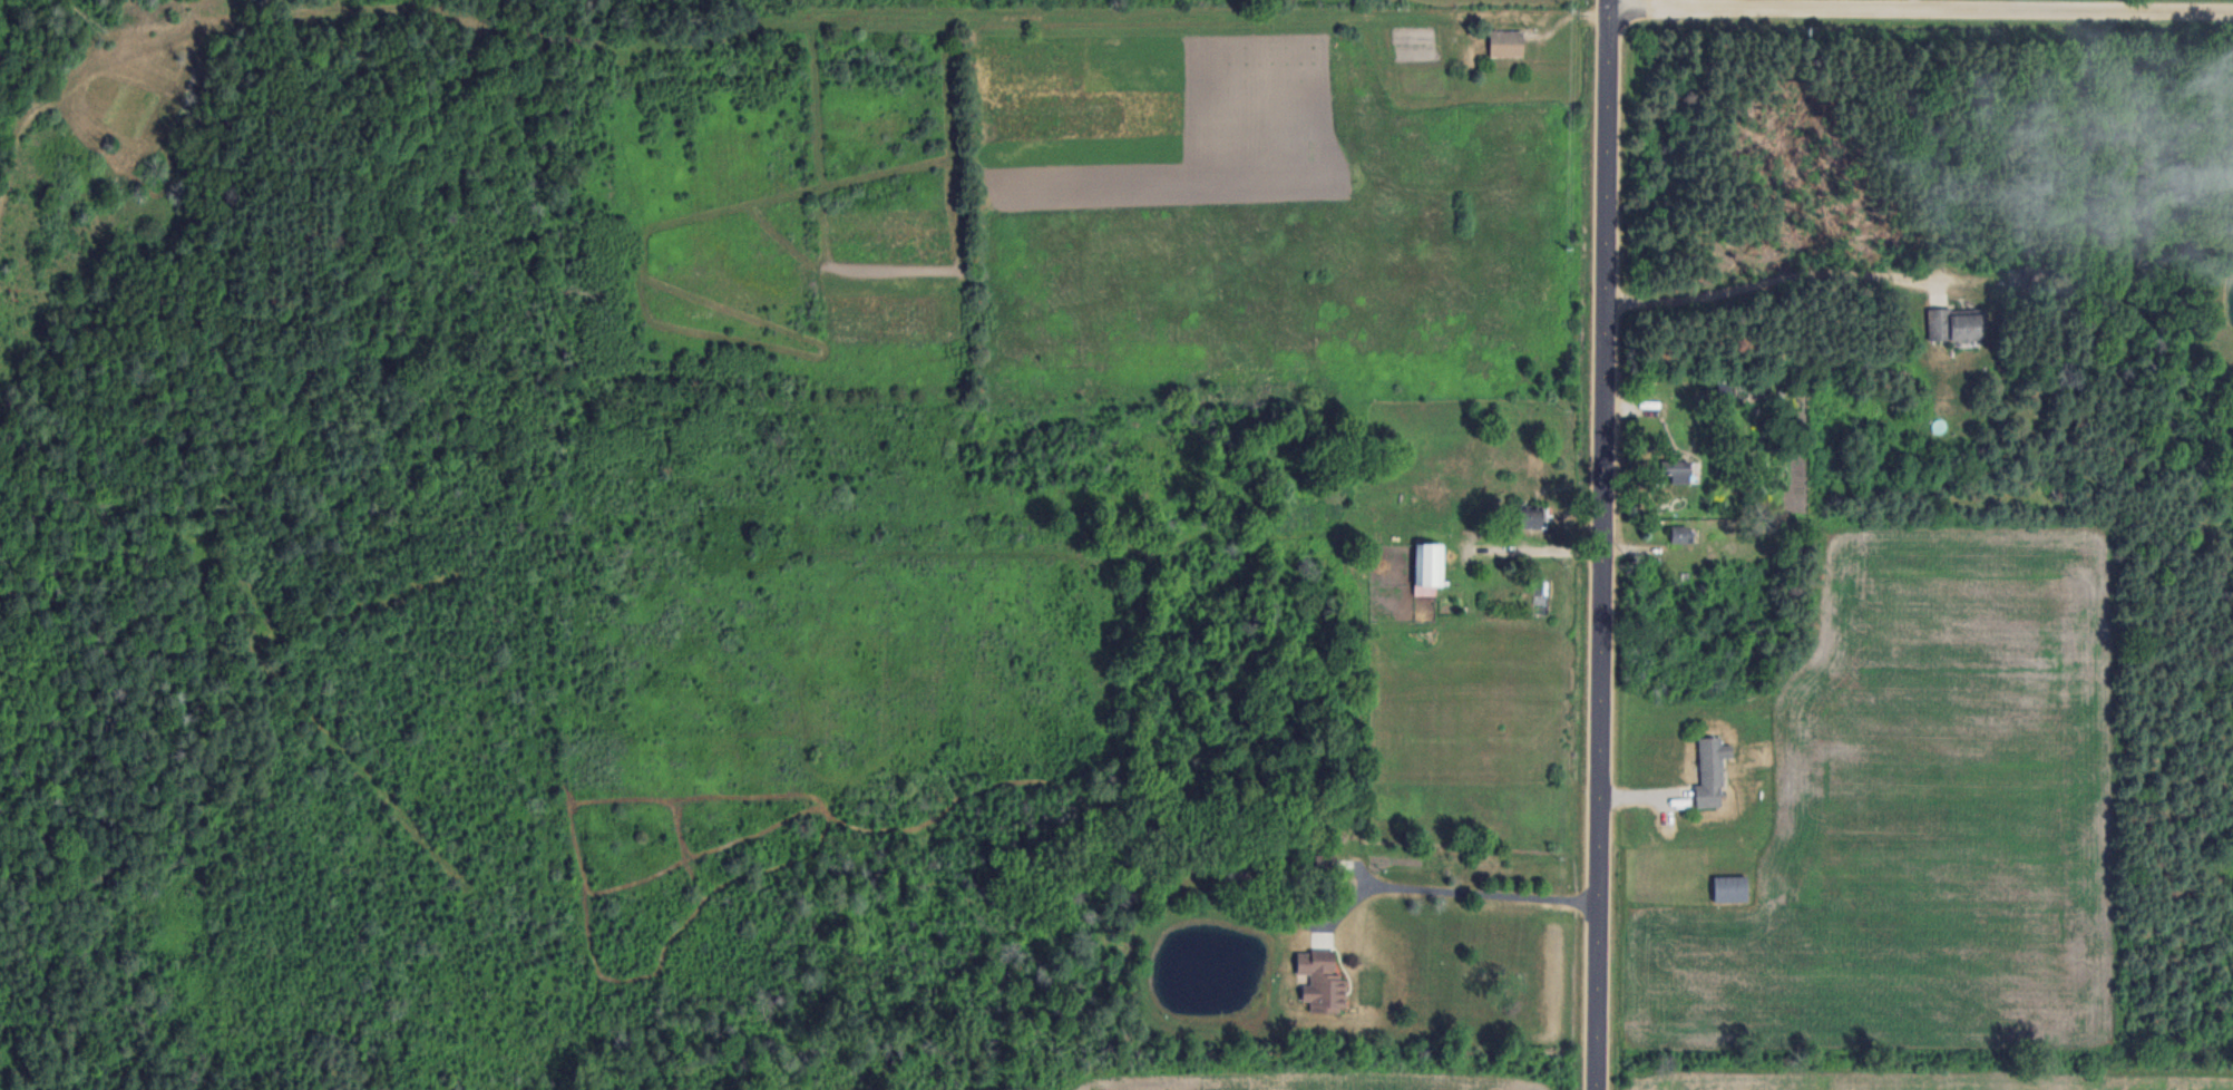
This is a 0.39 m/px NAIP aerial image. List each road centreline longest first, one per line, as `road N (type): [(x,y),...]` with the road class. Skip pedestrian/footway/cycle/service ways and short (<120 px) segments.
road 1 (tertiary): [(1596,1089),(1609,0)]
road 2 (residential): [(2232,13),(1609,7)]

